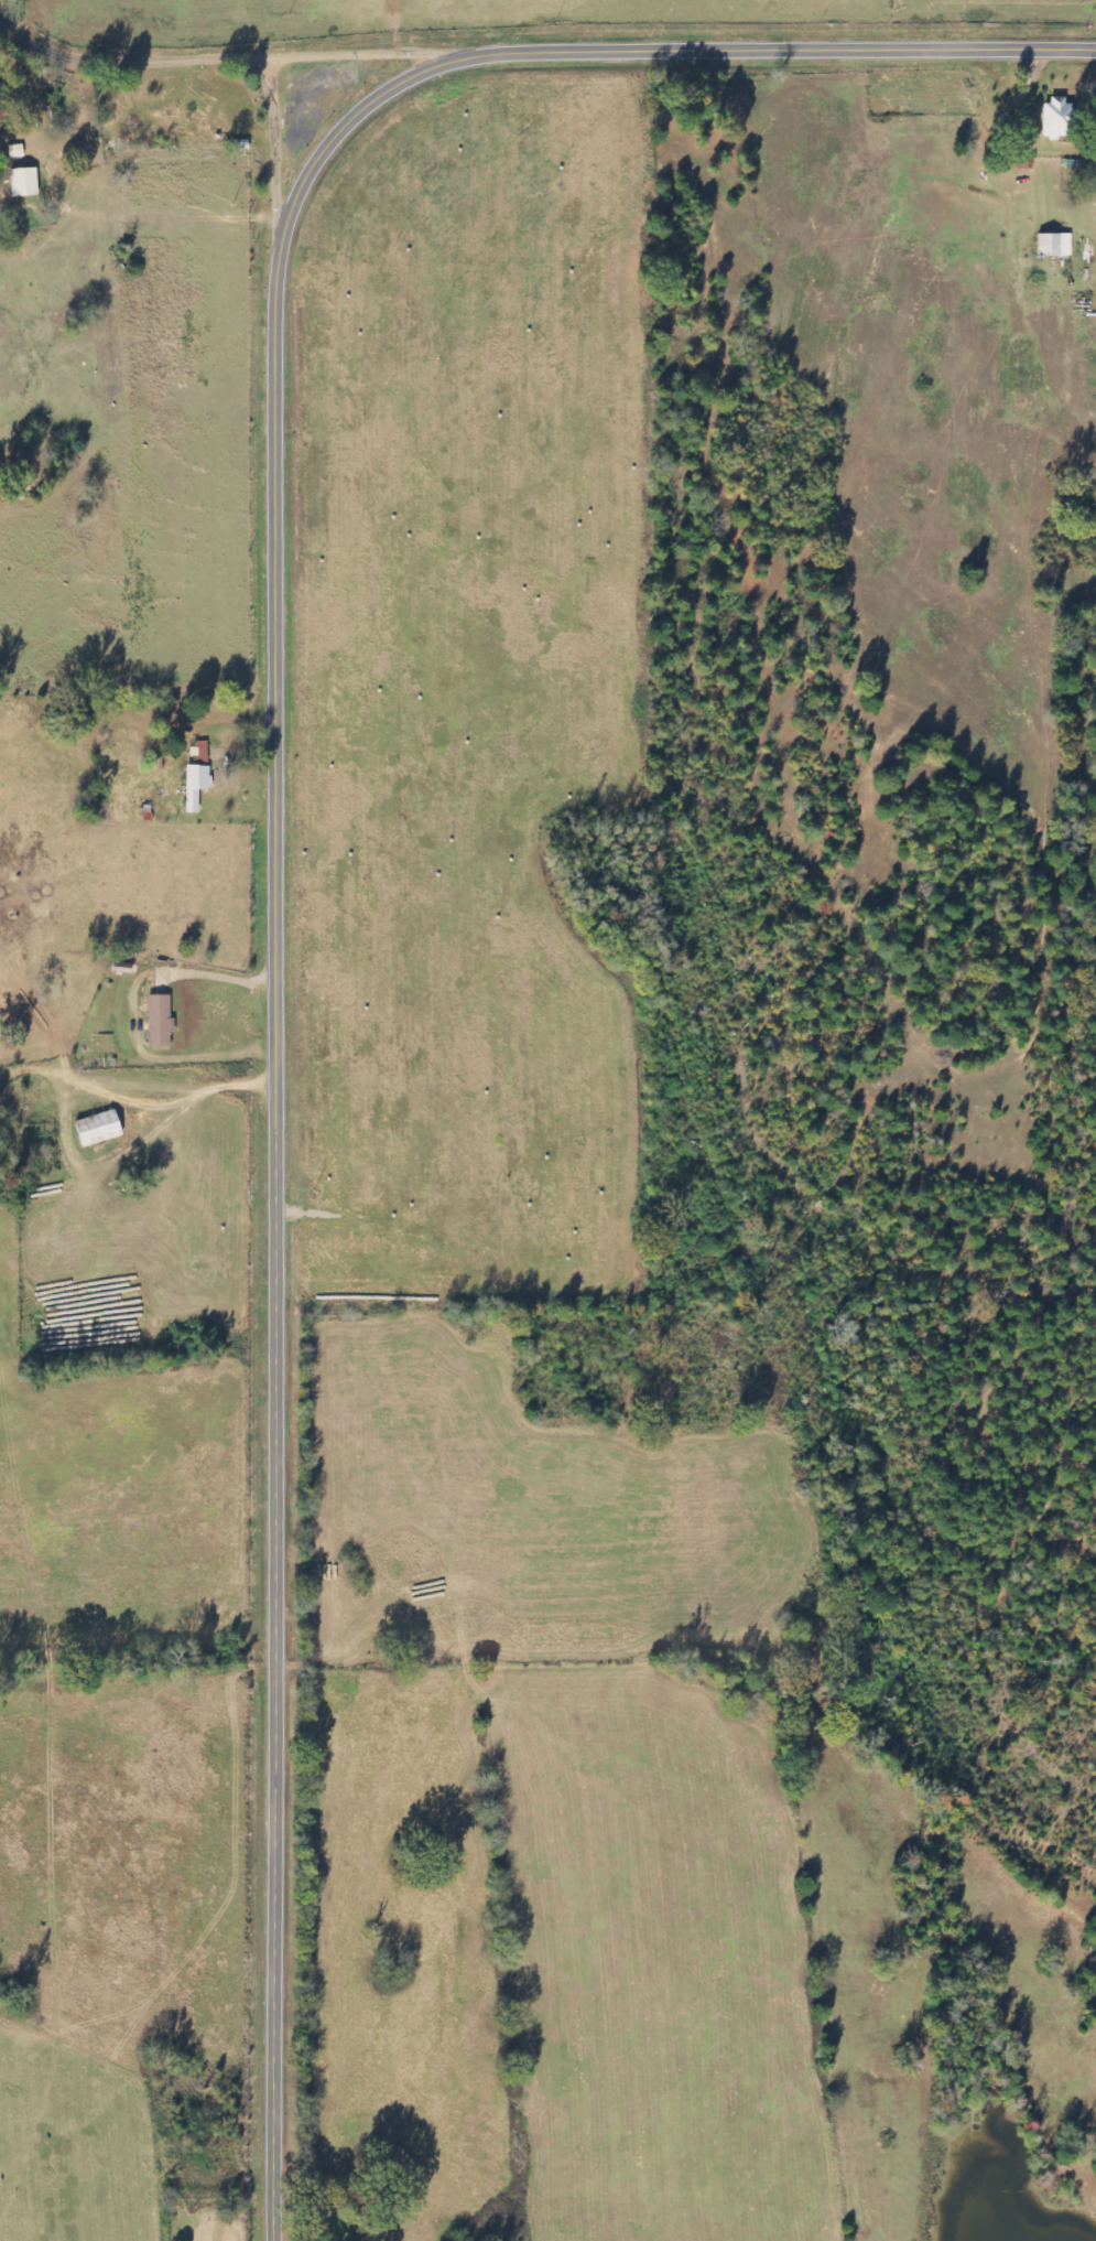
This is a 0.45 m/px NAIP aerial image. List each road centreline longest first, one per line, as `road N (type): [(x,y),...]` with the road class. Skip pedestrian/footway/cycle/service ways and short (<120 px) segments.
road 1 (tertiary): [(1095,49),(561,52),(448,63),(383,93),(335,138),(287,225),(278,288),(278,2240)]
road 2 (residential): [(285,51),(63,49),(11,0)]
road 3 (residential): [(465,60),(451,51),(285,51)]
road 4 (residential): [(285,51),(287,225)]

